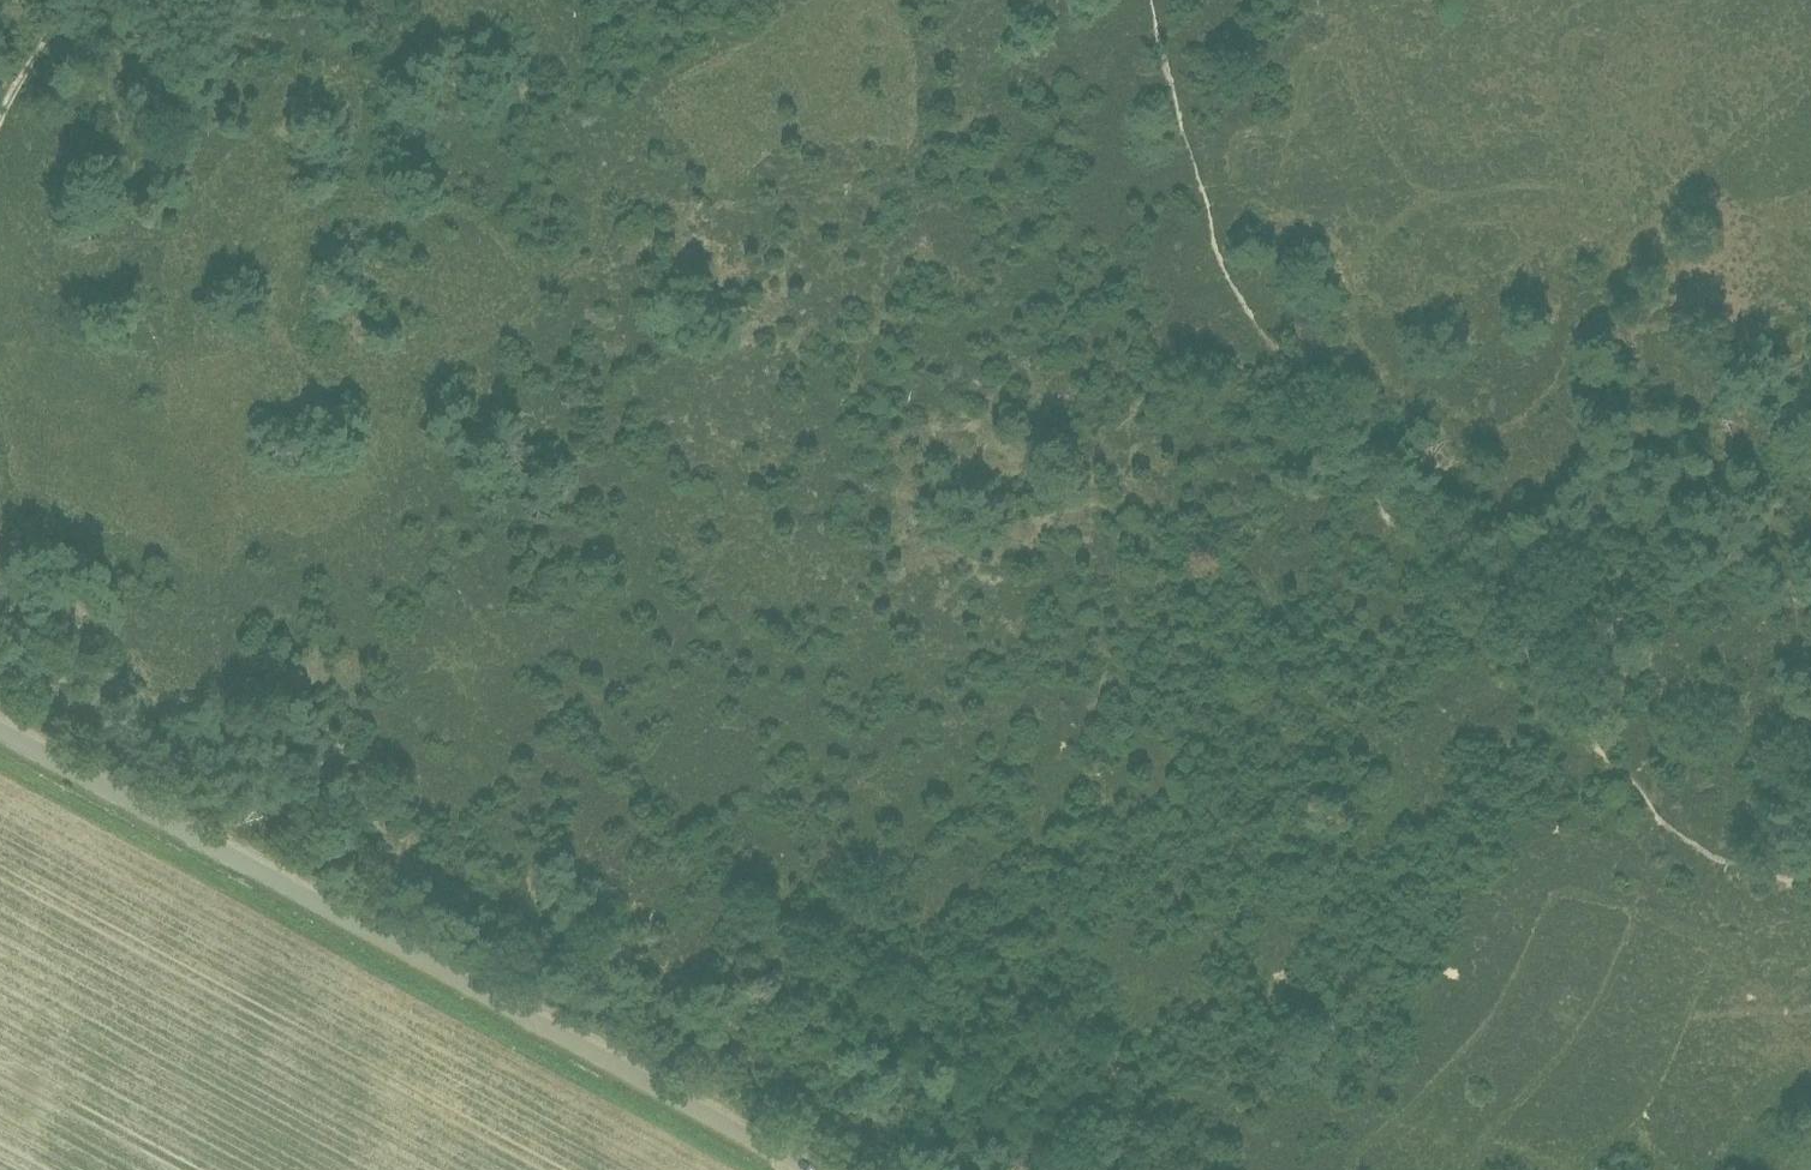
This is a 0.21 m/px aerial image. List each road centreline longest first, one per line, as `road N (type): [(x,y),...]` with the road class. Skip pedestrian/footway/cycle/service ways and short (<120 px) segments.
road 1 (unclassified): [(814,1169),(0,732)]

